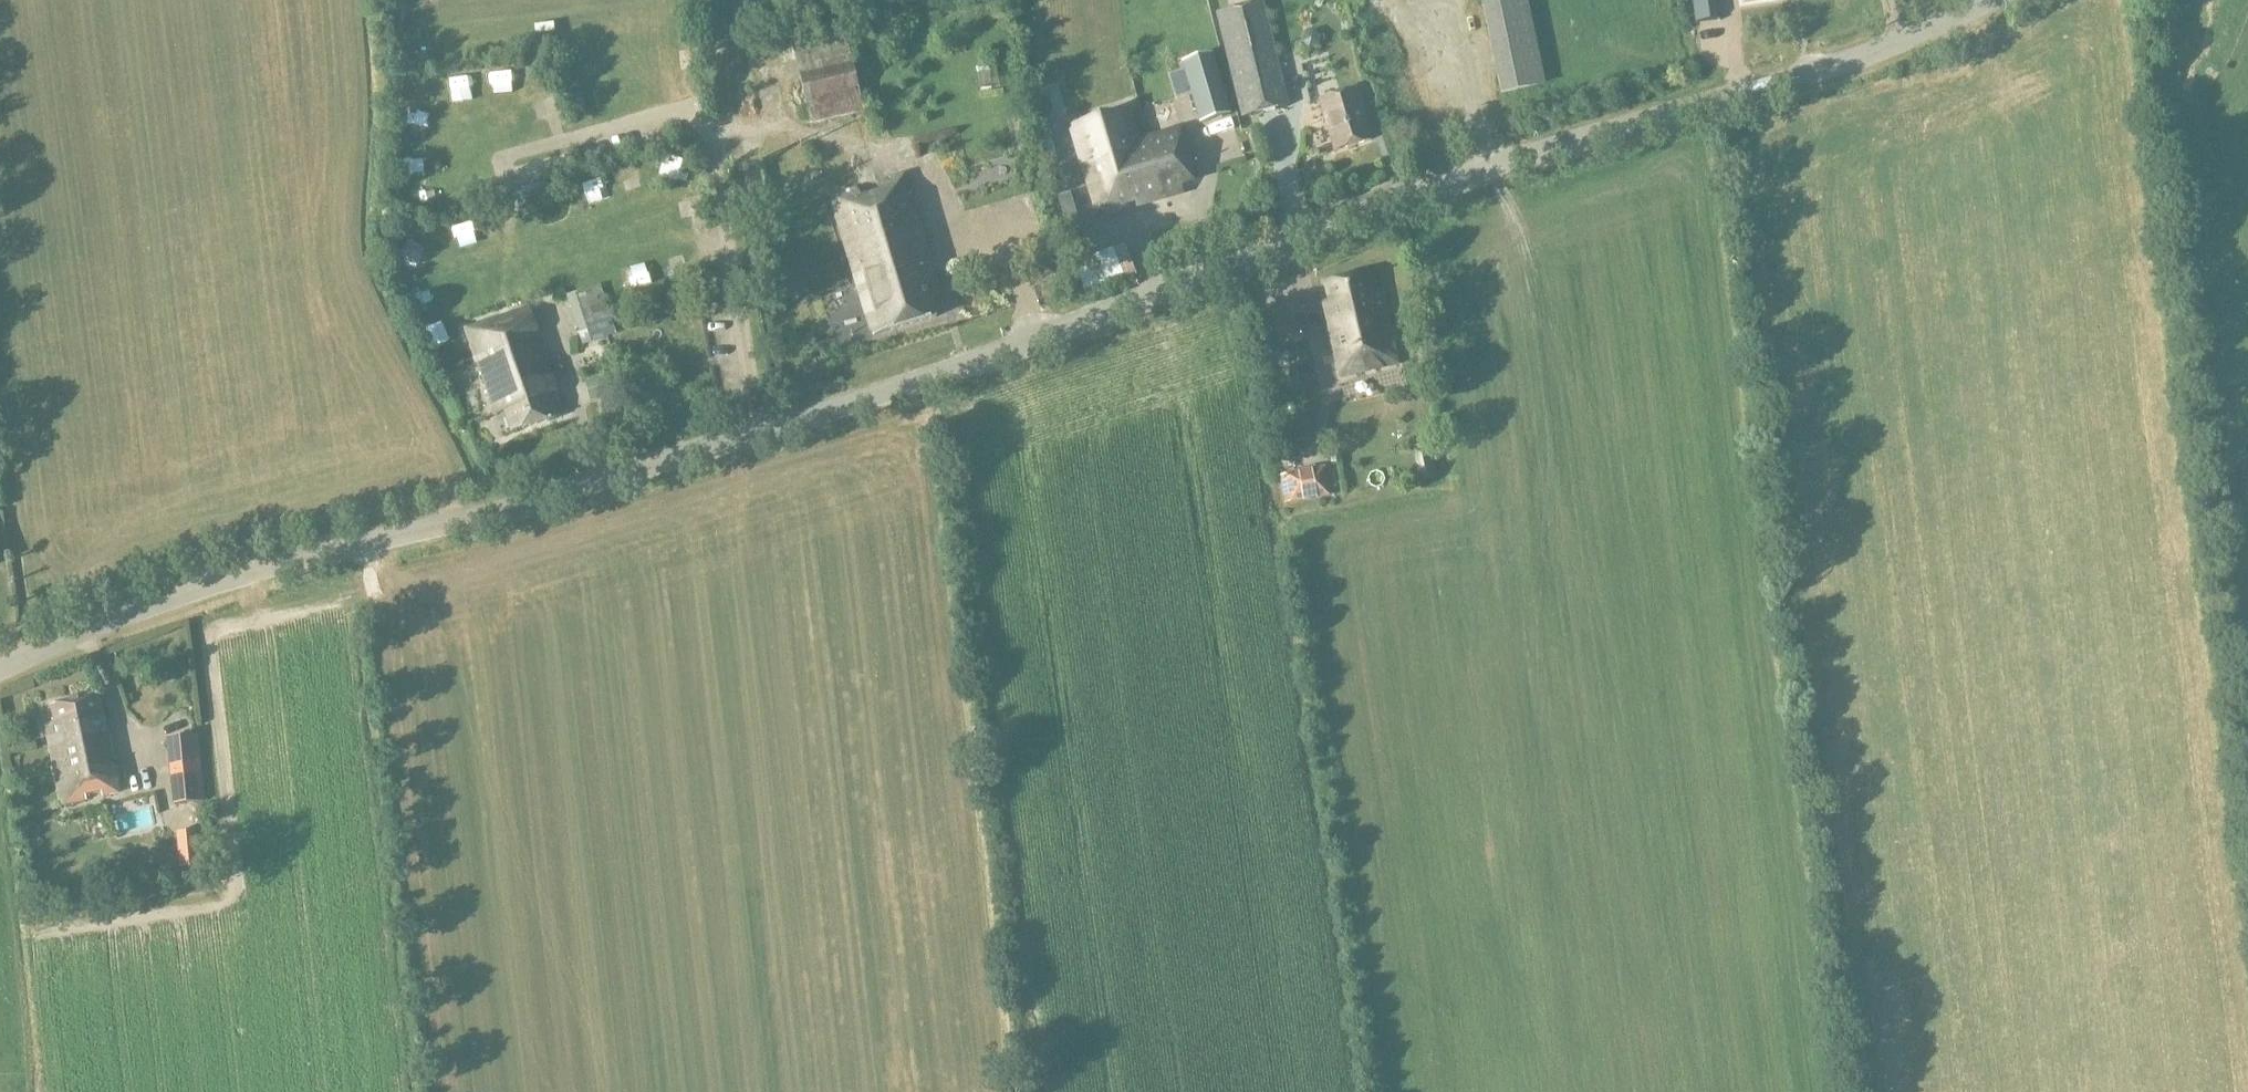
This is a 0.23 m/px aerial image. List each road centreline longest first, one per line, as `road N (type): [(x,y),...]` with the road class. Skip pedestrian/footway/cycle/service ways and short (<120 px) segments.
road 1 (unclassified): [(0,667),(199,588),(576,489),(965,366),(1488,167),(1881,50),(1979,0)]

